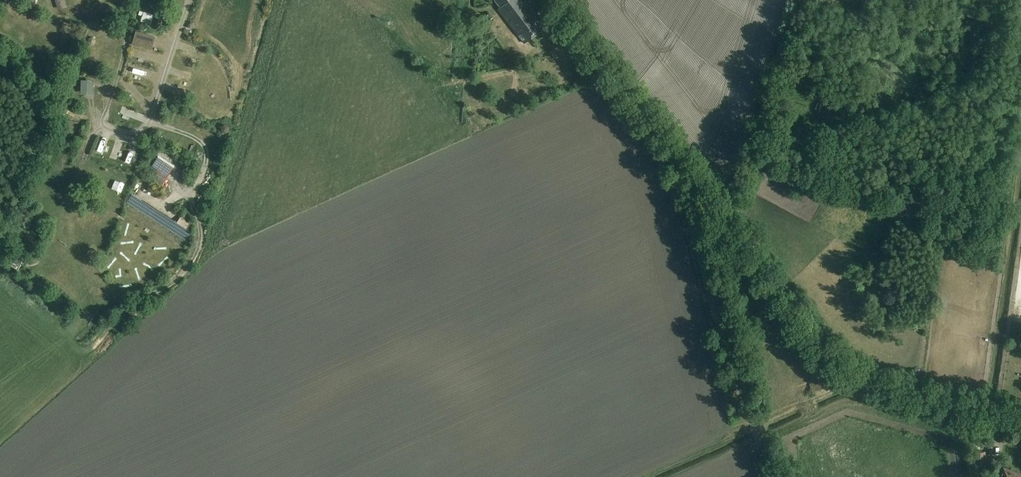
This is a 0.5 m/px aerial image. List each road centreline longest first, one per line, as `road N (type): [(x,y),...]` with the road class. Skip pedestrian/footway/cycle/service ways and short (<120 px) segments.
road 1 (tertiary): [(1020,420),(842,363),(559,0)]
road 2 (track): [(682,158),(681,189),(766,476)]
road 3 (track): [(189,0),(143,133),(94,132),(83,162)]
road 4 (track): [(151,121),(203,143),(206,165),(193,204),(201,230)]
road 5 (track): [(106,129),(127,0)]

